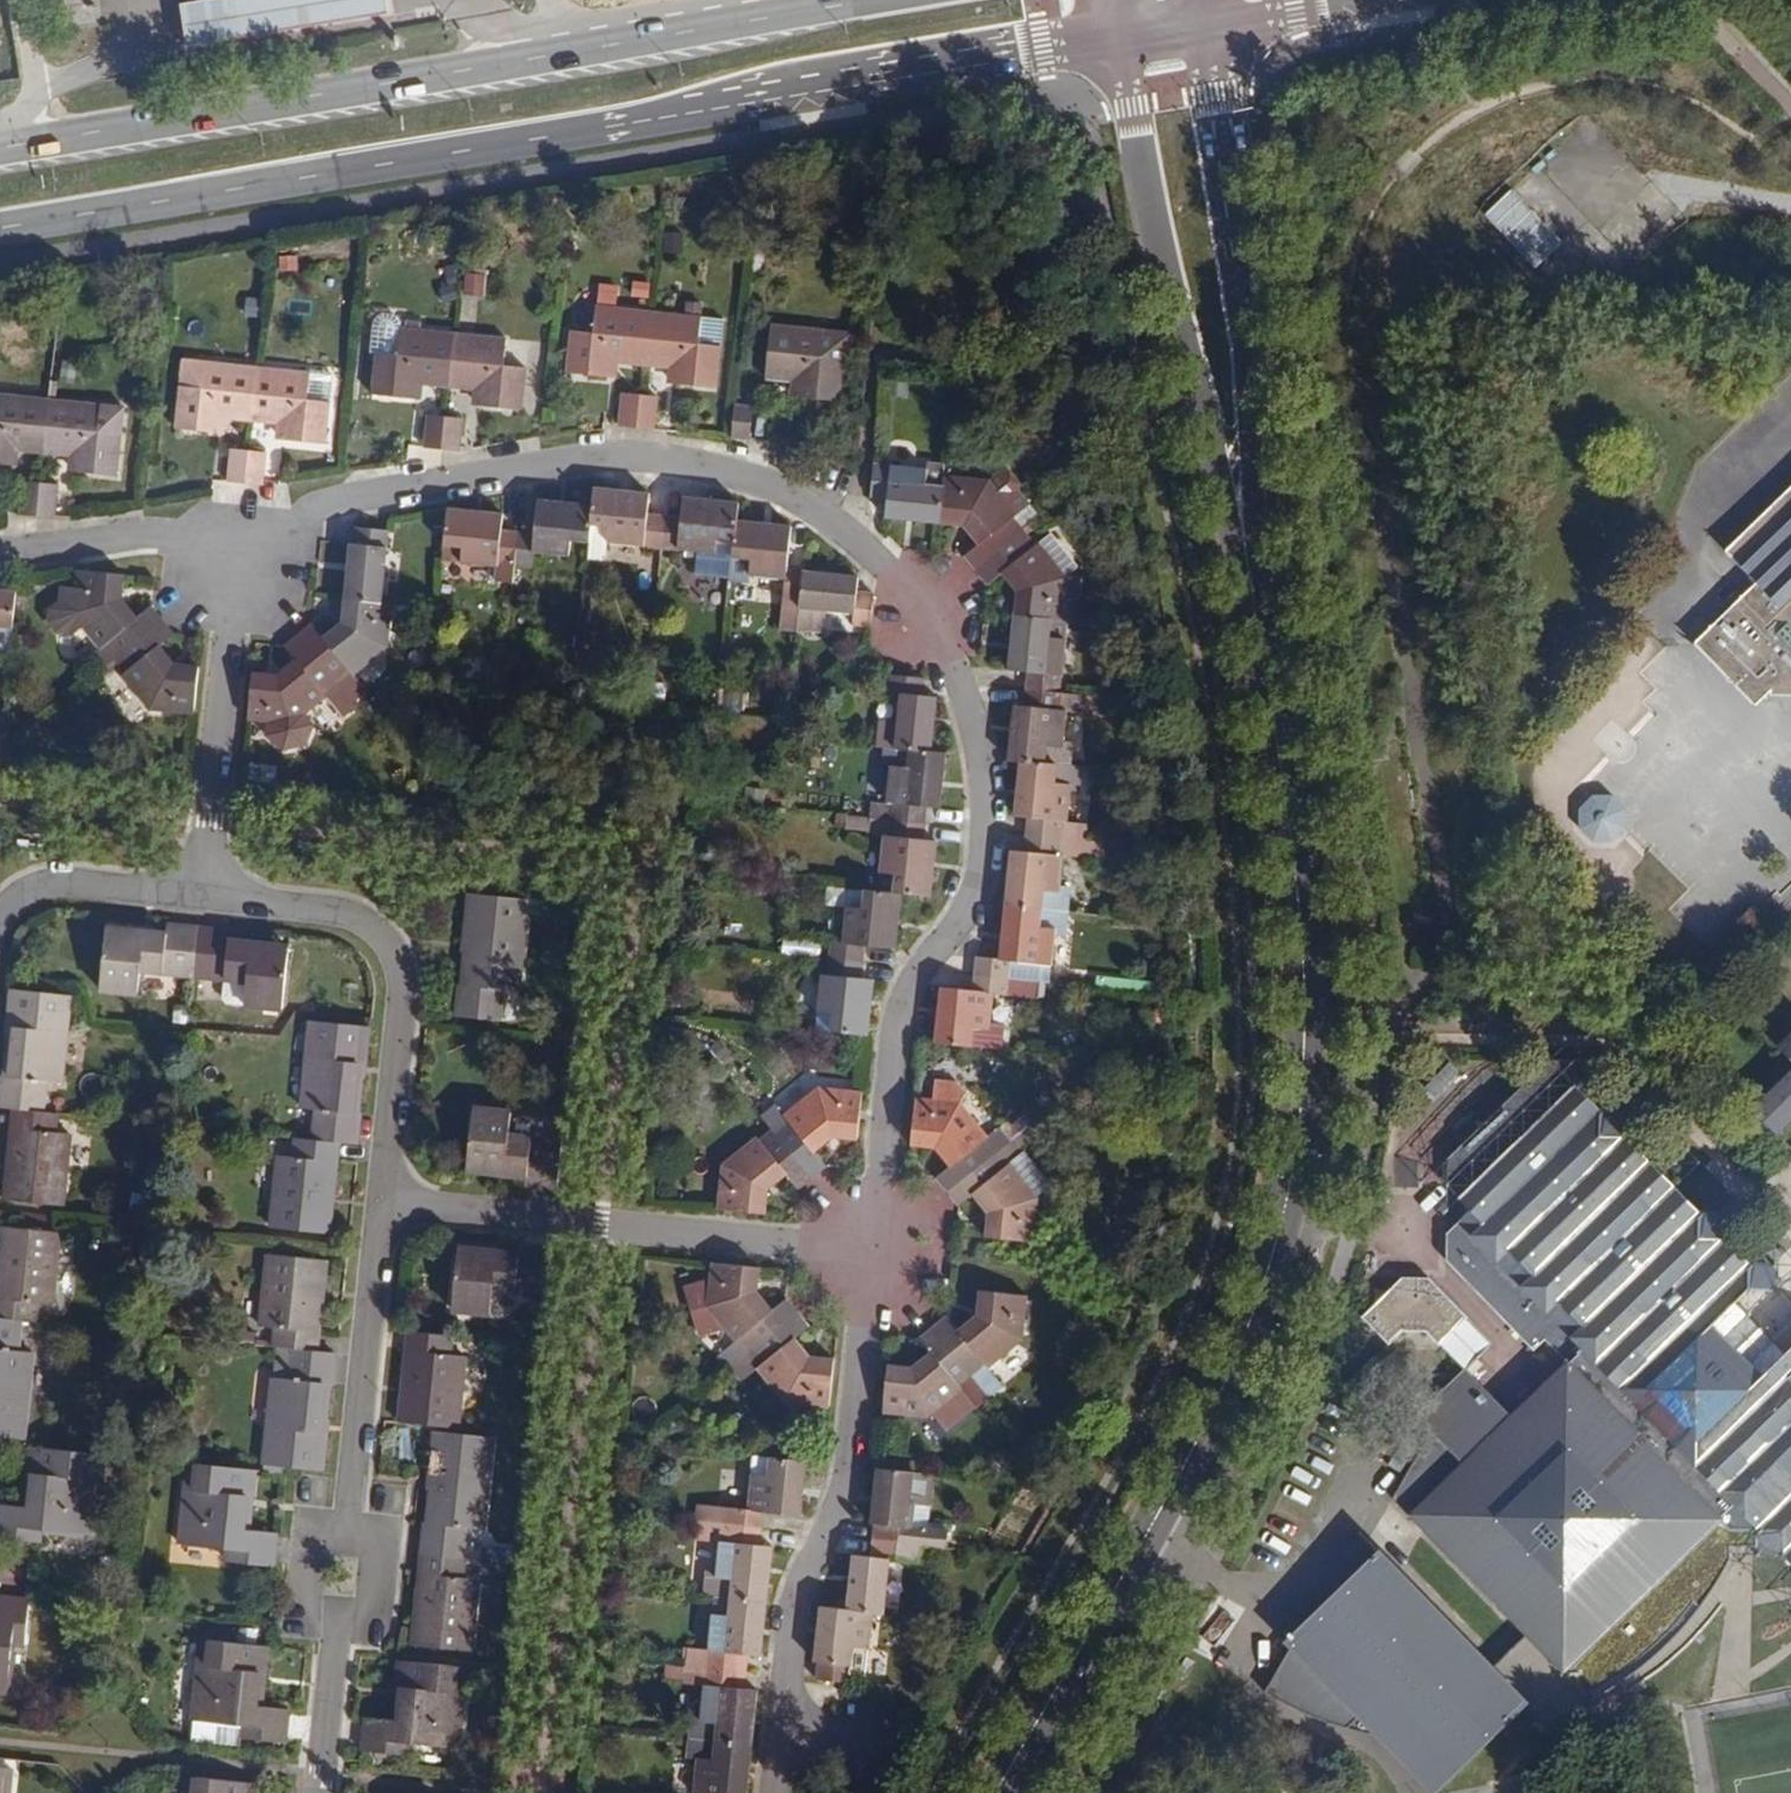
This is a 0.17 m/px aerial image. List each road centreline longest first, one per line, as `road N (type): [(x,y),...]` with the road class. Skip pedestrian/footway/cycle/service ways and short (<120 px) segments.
road 1 (secondary): [(1234,545),(1294,933),(1293,1164),(1268,1280),(980,1792)]
road 2 (secondary): [(0,228),(1110,44)]
road 3 (secondary): [(859,0),(40,141)]
road 4 (residential): [(241,523),(597,456),(742,465),(833,526),(920,611)]
road 5 (residential): [(873,1254),(899,999),(985,866),(988,781),(920,611)]
road 6 (residential): [(781,1792),(809,1555),(852,1459),(873,1254)]
road 7 (secondary): [(1110,44),(1151,273),(1234,545)]
road 8 (secondary): [(1234,545),(1236,470),(1219,276),(1185,32)]
road 9 (residential): [(387,1199),(873,1254)]
road 10 (residential): [(203,902),(366,921),(411,989),(387,1199)]
road 11 (residential): [(203,902),(241,523)]
road 12 (residential): [(387,1199),(353,1504)]
road 13 (residential): [(0,547),(241,523)]
road 14 (residential): [(0,928),(47,891),(203,902)]
road 15 (residential): [(353,1504),(399,1511),(382,1626),(341,1620)]
road 16 (residential): [(341,1620),(299,1613),(316,1498),(353,1504)]
road 17 (secondary): [(1185,32),(1373,0)]
road 18 (residential): [(341,1620),(321,1792)]
road 19 (residential): [(40,141),(19,0)]

